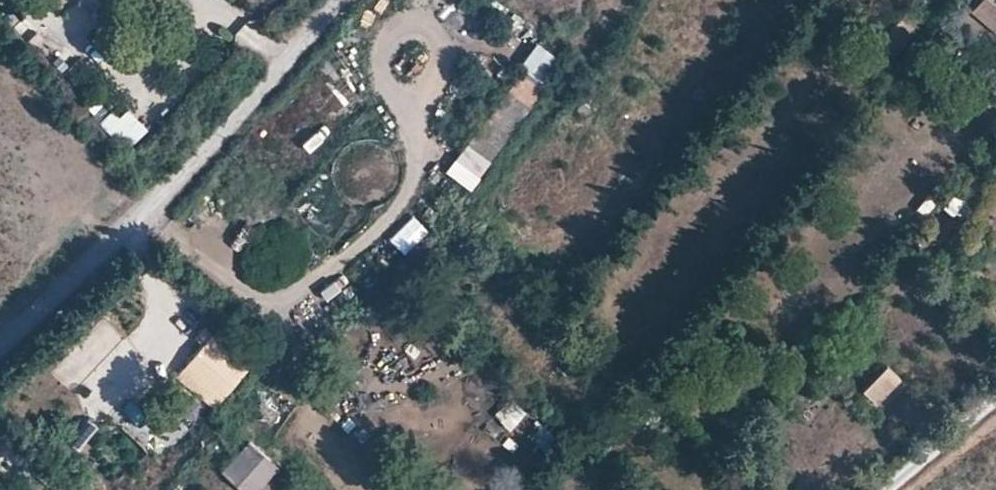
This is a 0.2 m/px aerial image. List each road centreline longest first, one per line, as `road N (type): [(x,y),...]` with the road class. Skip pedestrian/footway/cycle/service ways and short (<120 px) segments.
road 1 (unclassified): [(0,354),(141,226),(342,0)]
road 2 (track): [(886,489),(995,392)]

